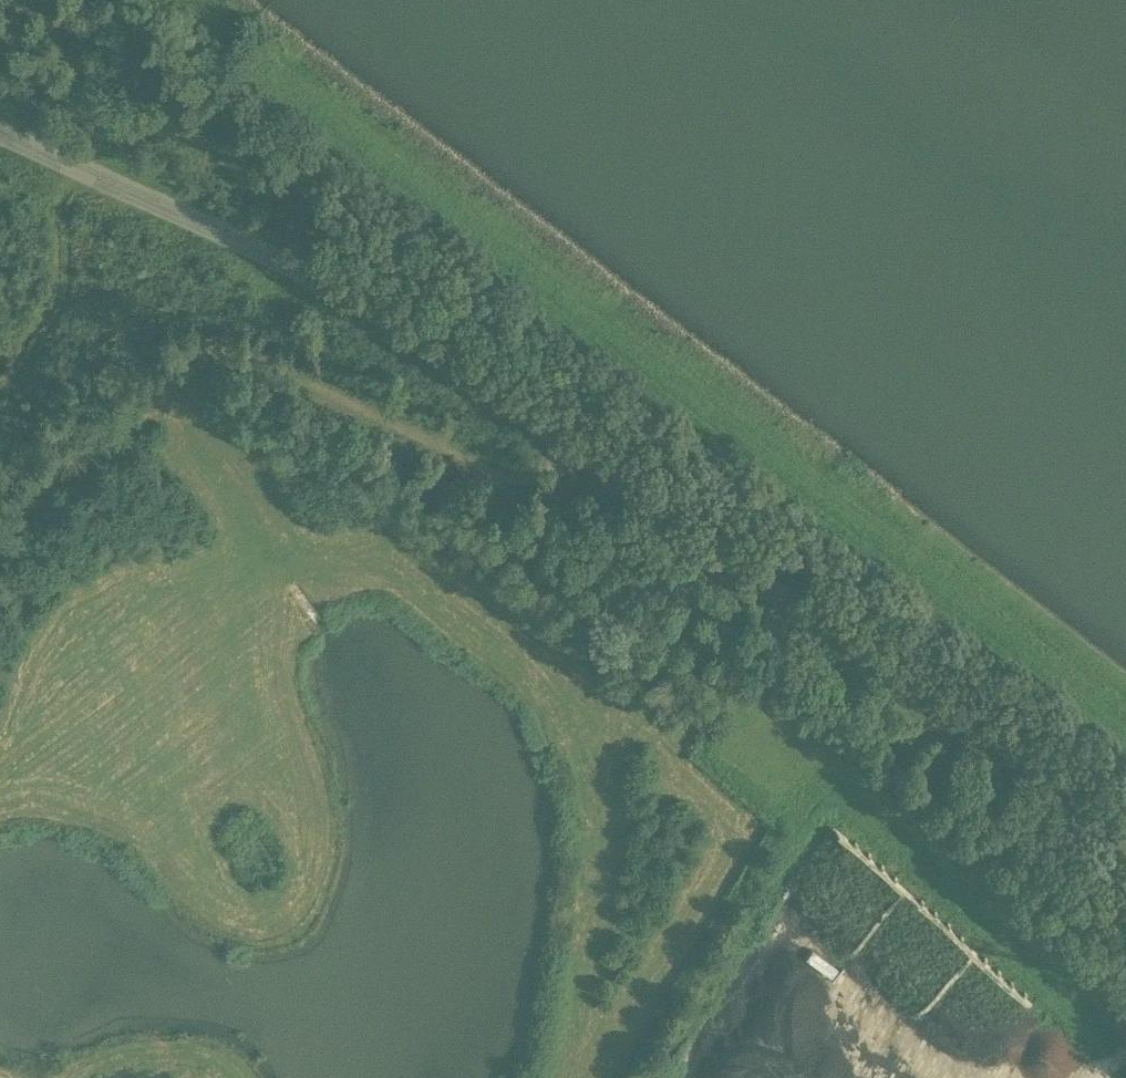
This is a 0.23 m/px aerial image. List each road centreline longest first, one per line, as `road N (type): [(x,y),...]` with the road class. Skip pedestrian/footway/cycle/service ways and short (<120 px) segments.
road 1 (unclassified): [(1125,830),(291,257),(0,128)]

